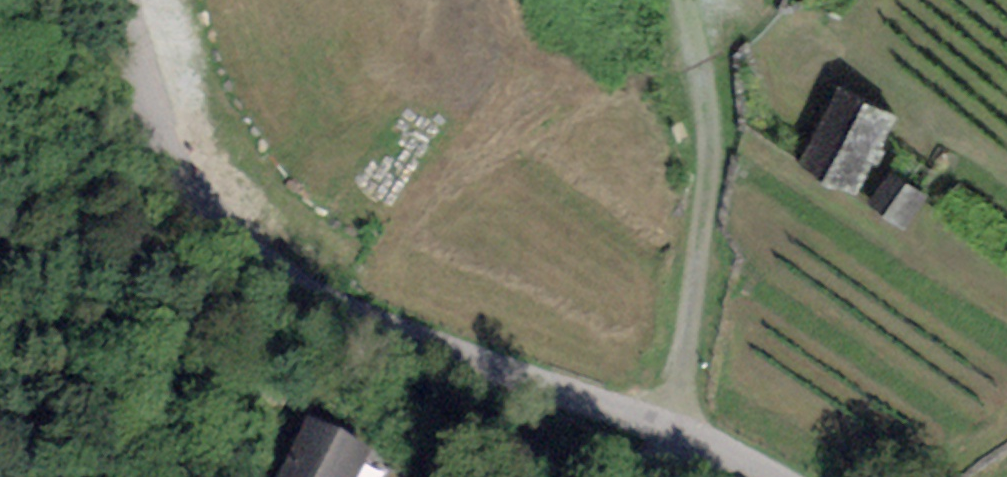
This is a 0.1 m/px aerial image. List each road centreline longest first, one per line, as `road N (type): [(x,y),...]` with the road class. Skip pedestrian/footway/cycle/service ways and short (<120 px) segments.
road 1 (track): [(677,427),(560,472),(195,378),(138,346),(0,142)]
road 2 (unclassified): [(115,0),(142,93),(194,200),(320,298),(677,427)]
road 3 (track): [(677,427),(717,131),(683,0)]

